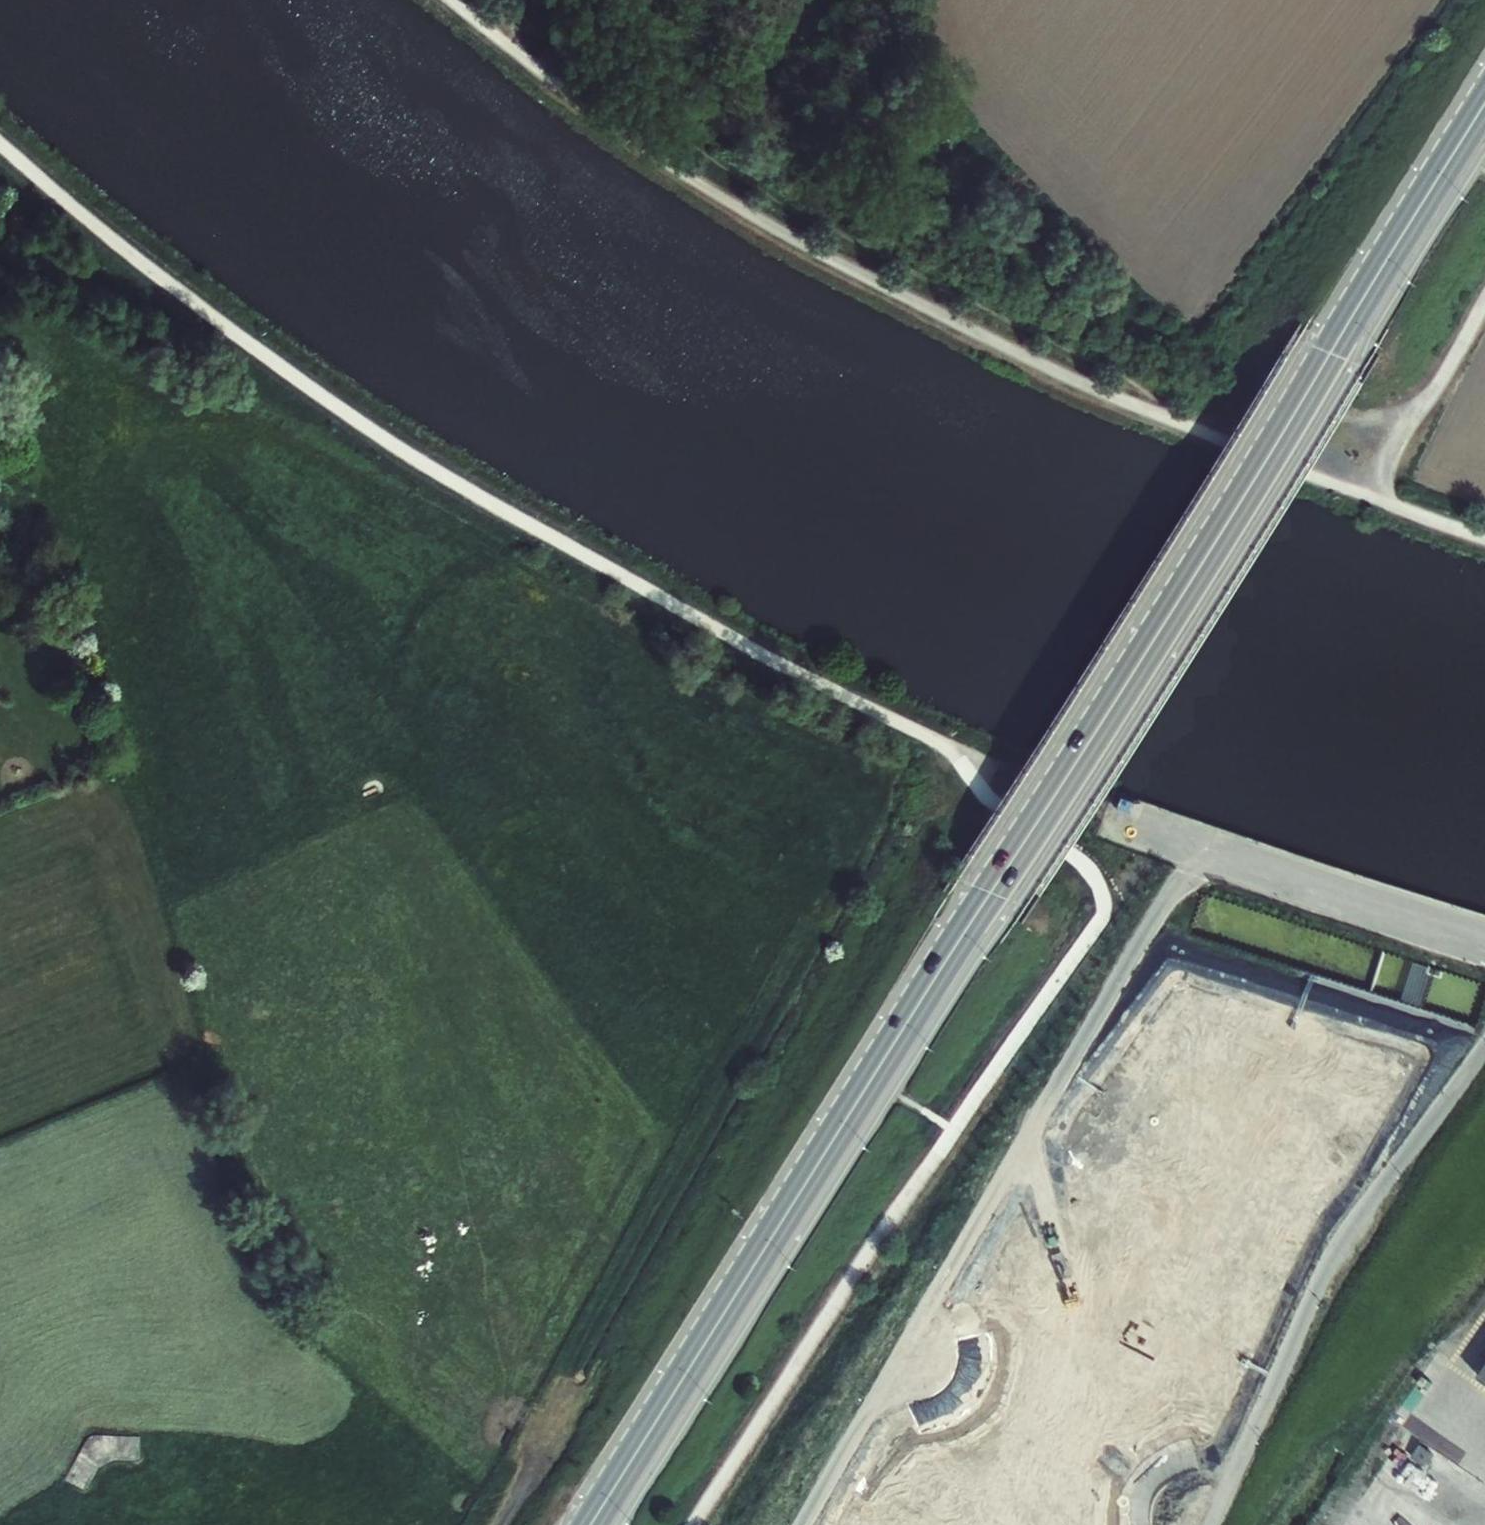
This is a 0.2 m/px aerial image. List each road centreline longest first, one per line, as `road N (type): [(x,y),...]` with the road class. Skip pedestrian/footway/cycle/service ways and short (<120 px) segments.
road 1 (secondary): [(589,1524),(1484,104)]
road 2 (track): [(952,1129),(1108,911),(1089,868),(947,746)]
road 3 (track): [(502,1524),(562,1414)]

